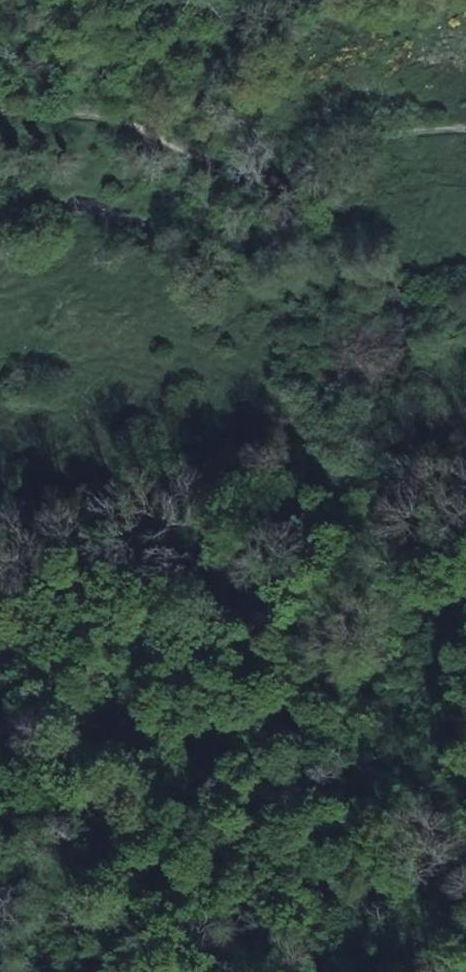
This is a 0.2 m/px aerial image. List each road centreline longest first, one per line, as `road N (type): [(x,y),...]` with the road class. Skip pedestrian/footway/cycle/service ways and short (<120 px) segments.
road 1 (track): [(223,971),(53,922),(0,921)]

